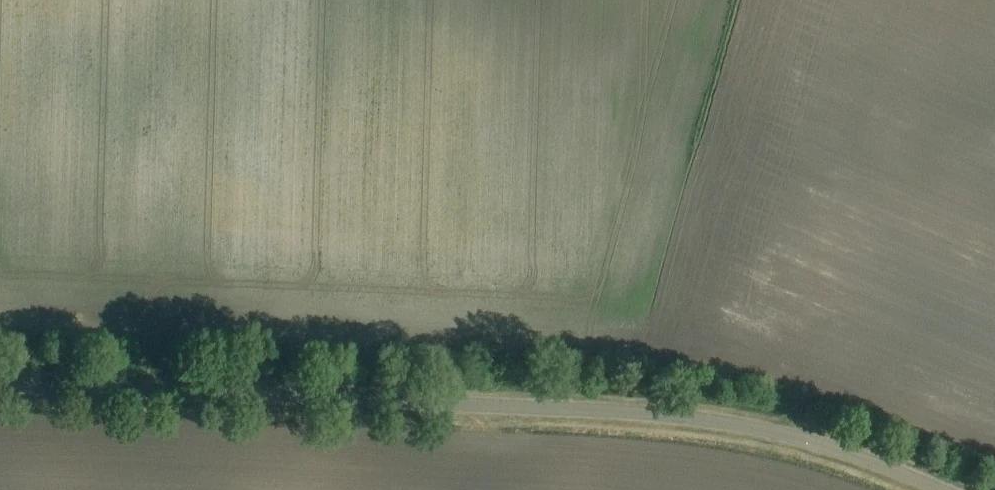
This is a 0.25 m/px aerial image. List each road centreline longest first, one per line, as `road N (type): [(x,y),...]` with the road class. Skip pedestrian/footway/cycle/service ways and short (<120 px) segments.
road 1 (unclassified): [(938,489),(758,427),(640,413),(0,387)]

